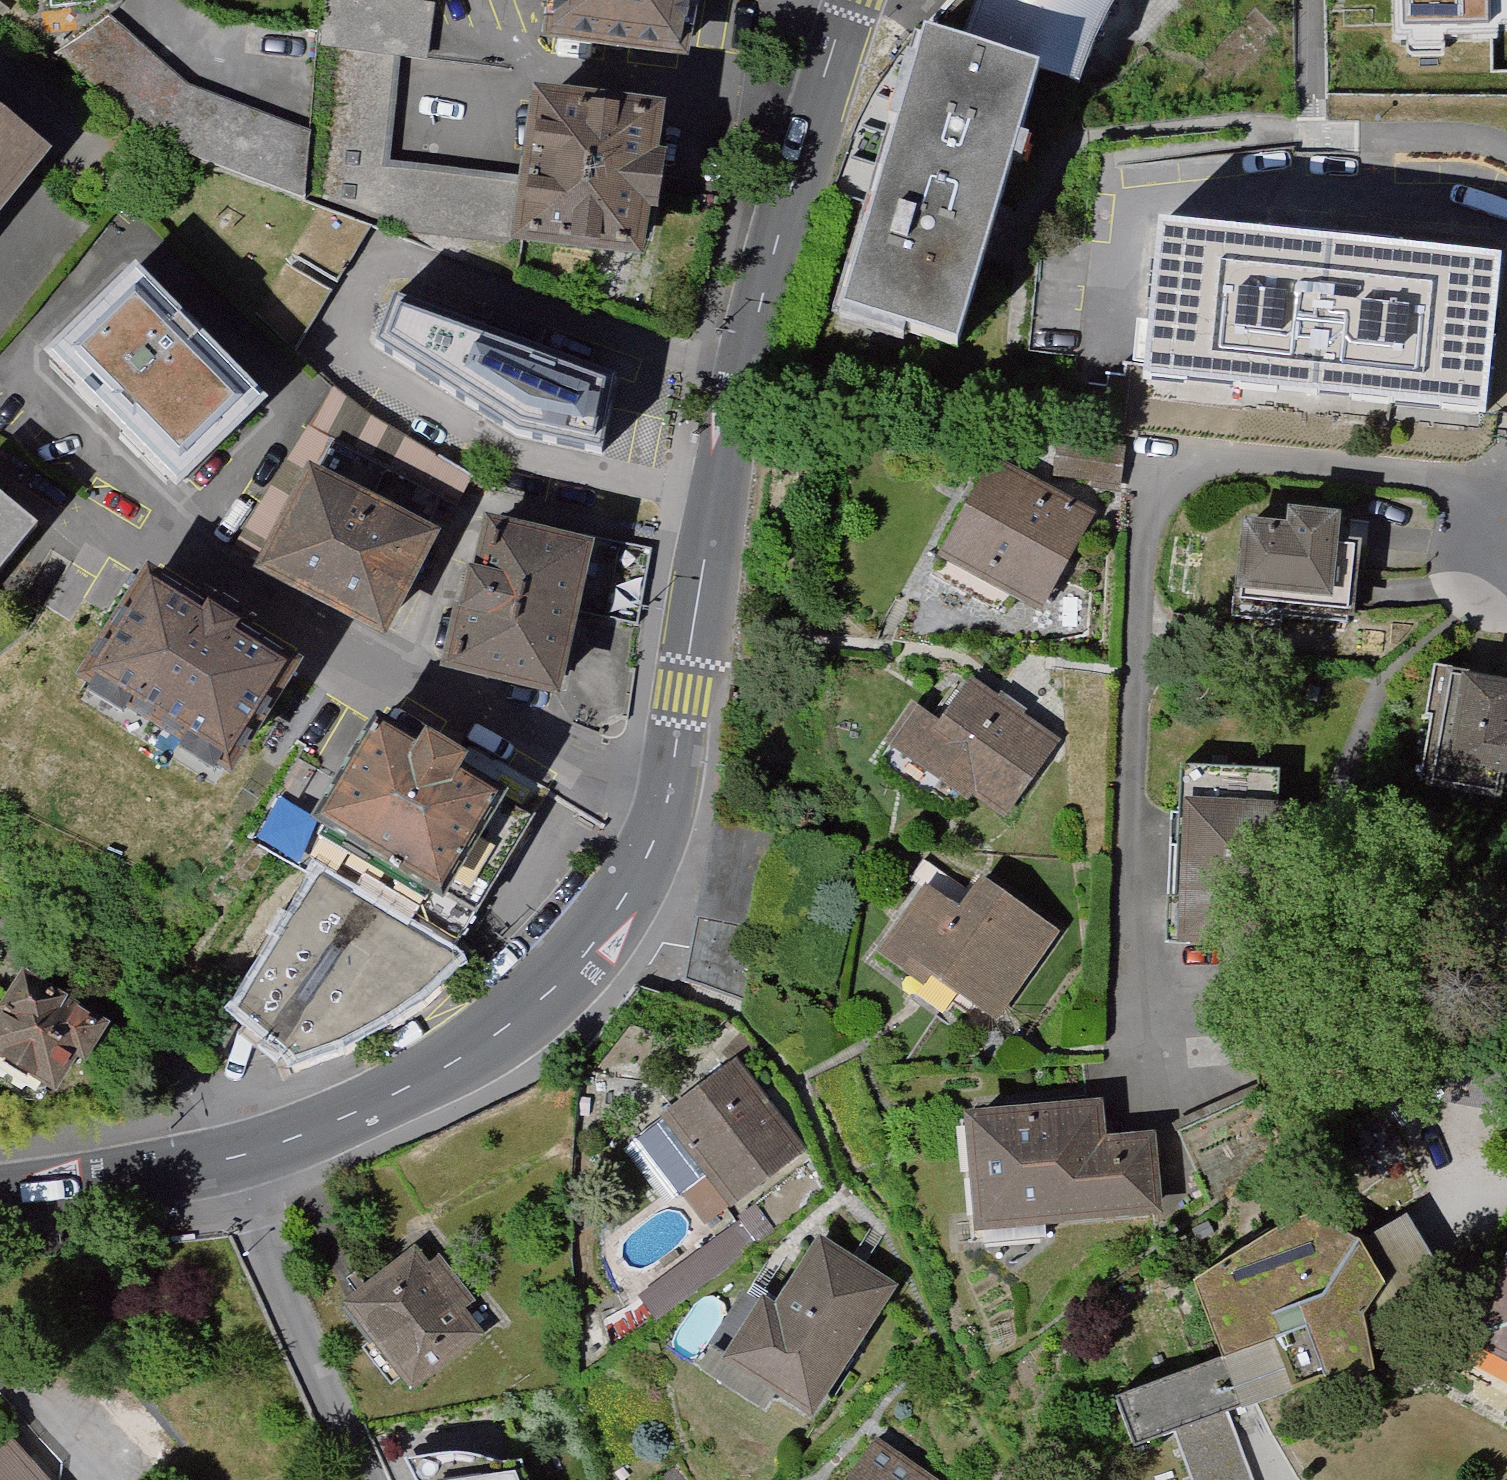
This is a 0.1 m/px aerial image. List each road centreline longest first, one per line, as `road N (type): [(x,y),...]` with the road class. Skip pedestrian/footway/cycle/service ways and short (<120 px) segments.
road 1 (tertiary): [(853,0),(741,393),(667,809),(627,901),(586,958),(503,1030),(344,1119),(233,1160)]
road 2 (residential): [(366,1479),(233,1160)]
road 3 (tertiary): [(233,1160),(0,1191)]

